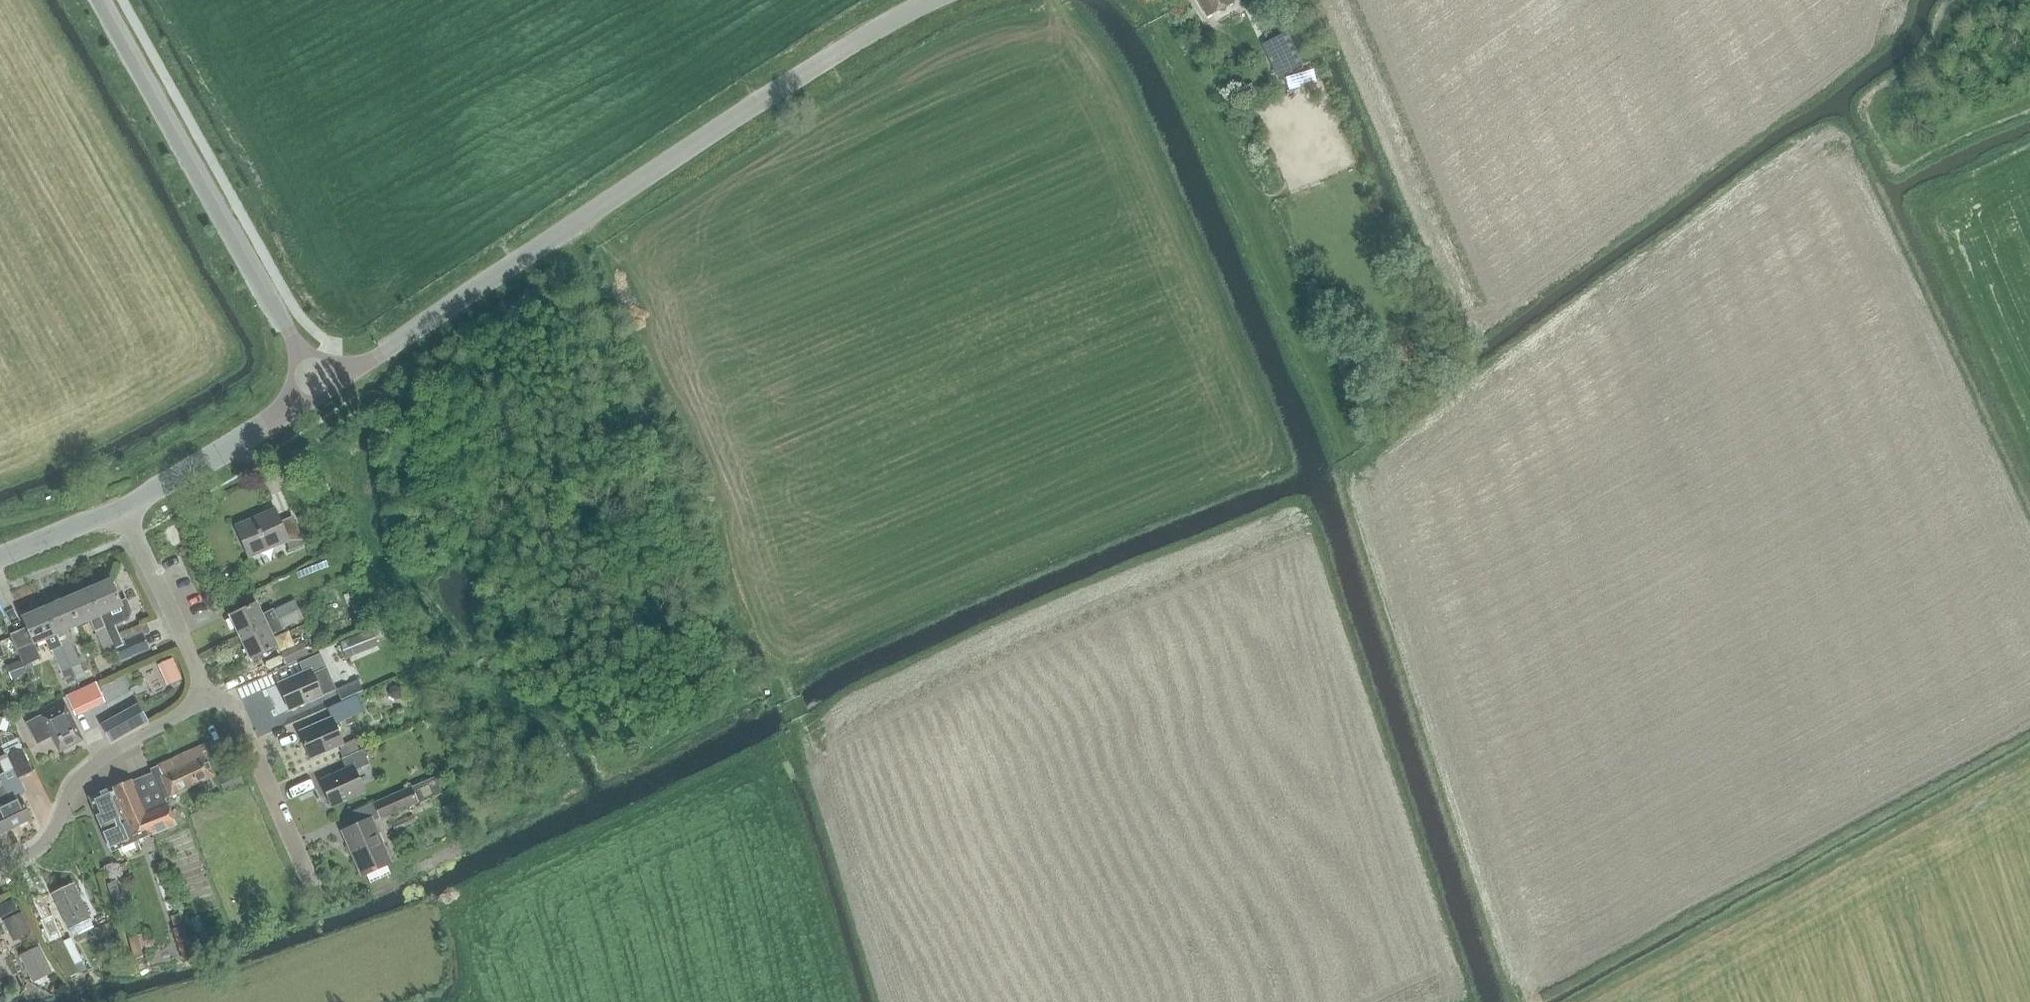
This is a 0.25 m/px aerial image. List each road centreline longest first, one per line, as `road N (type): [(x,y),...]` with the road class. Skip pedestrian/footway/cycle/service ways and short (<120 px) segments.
road 1 (tertiary): [(323,391),(695,143),(932,0)]
road 2 (tertiary): [(323,391),(100,0)]
road 3 (residential): [(0,865),(45,843),(92,765),(201,699)]
road 4 (tertiary): [(123,507),(323,391)]
road 5 (residential): [(312,886),(233,708),(201,699)]
road 6 (residential): [(186,647),(123,507)]
road 7 (tertiary): [(0,557),(123,507)]

